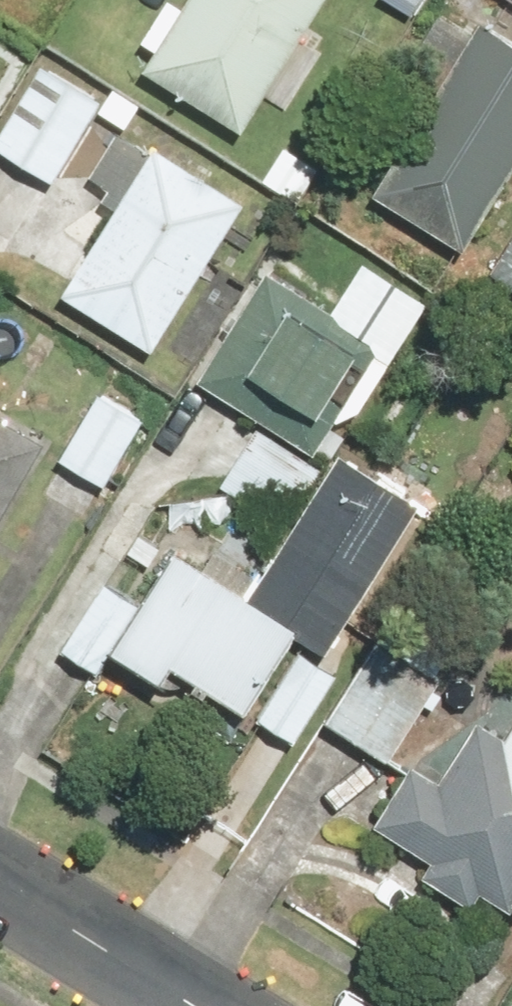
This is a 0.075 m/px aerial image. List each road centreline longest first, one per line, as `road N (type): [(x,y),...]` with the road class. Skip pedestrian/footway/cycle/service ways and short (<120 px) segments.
road 1 (residential): [(220,1005),(0,869)]

